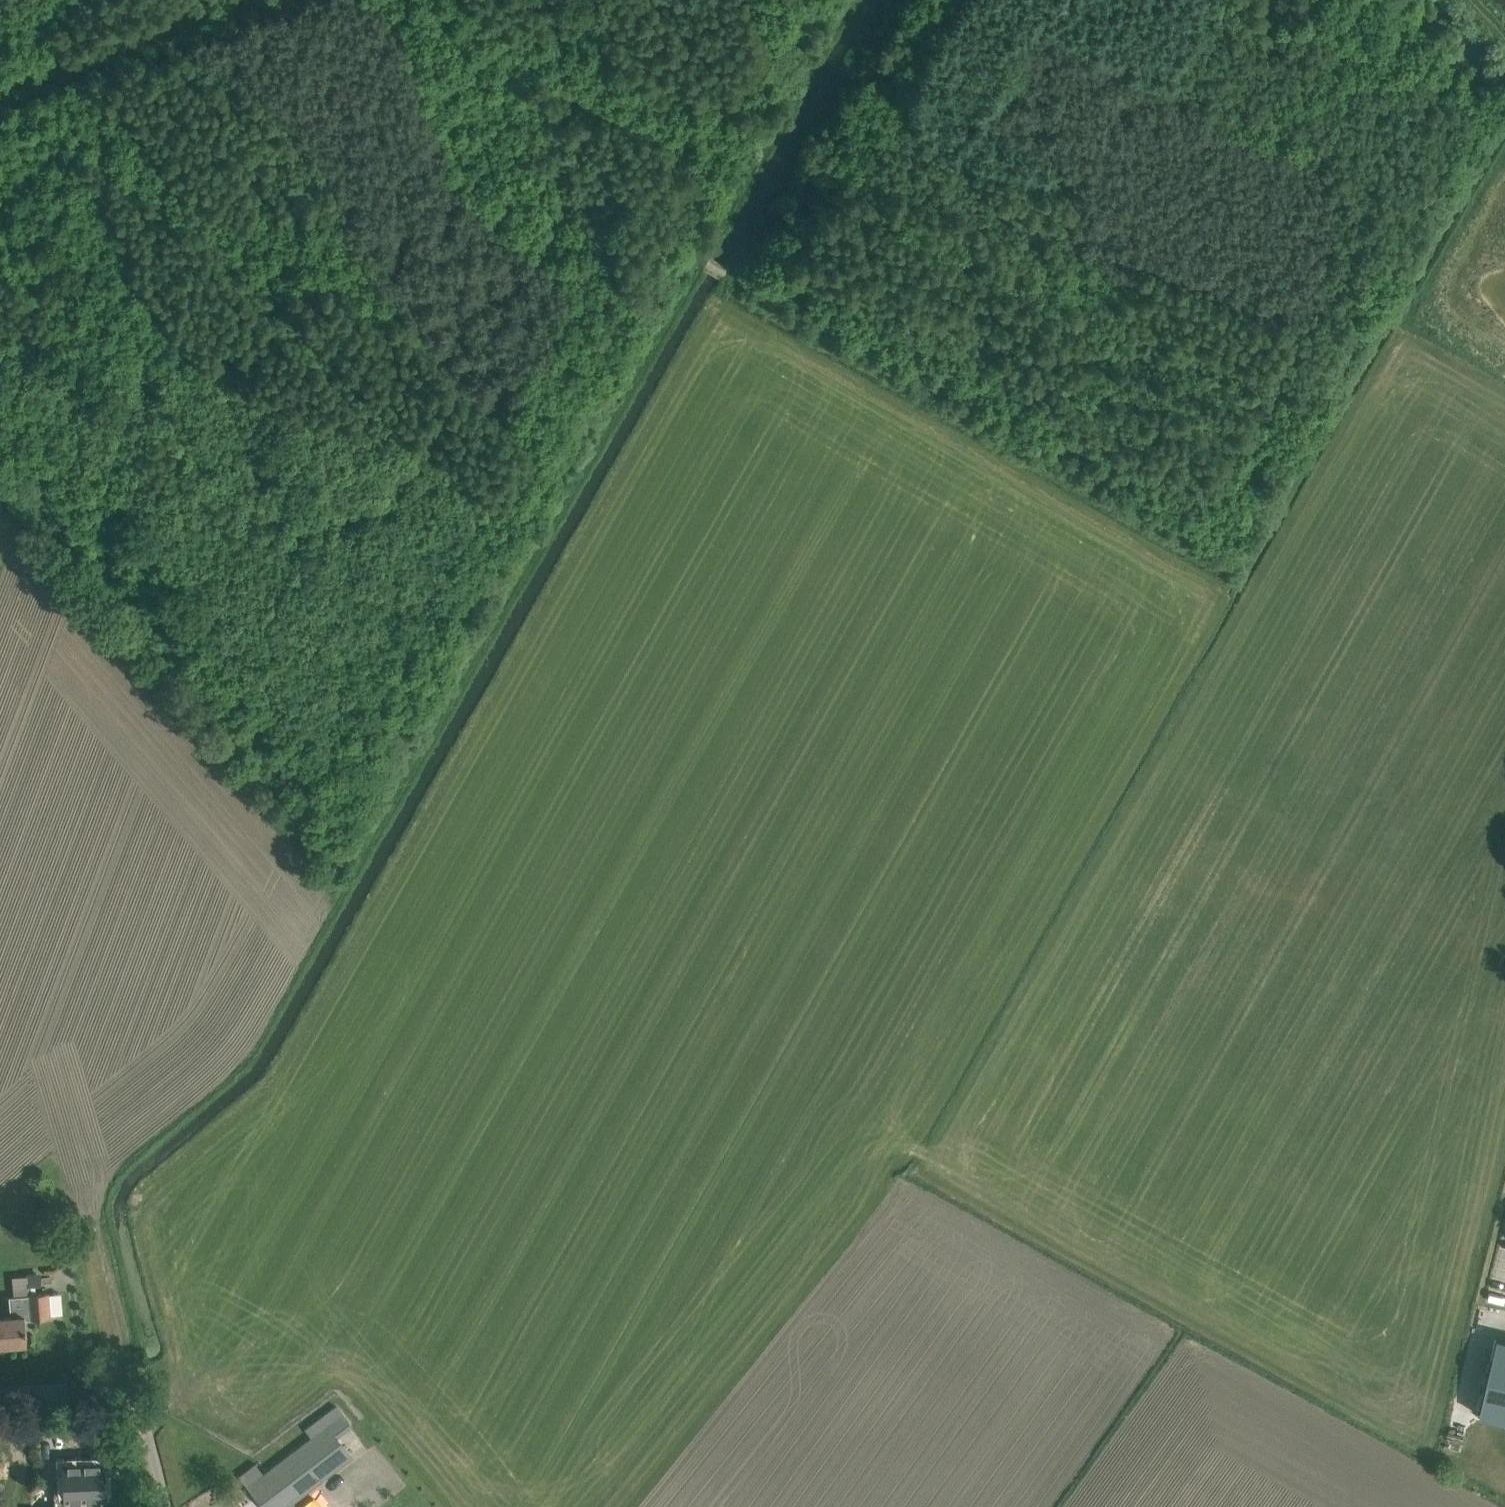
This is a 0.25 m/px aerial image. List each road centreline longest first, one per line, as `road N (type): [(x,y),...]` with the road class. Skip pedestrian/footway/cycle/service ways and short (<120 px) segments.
road 1 (unclassified): [(0,1396),(94,1388),(118,1393),(146,1431),(156,1506)]

